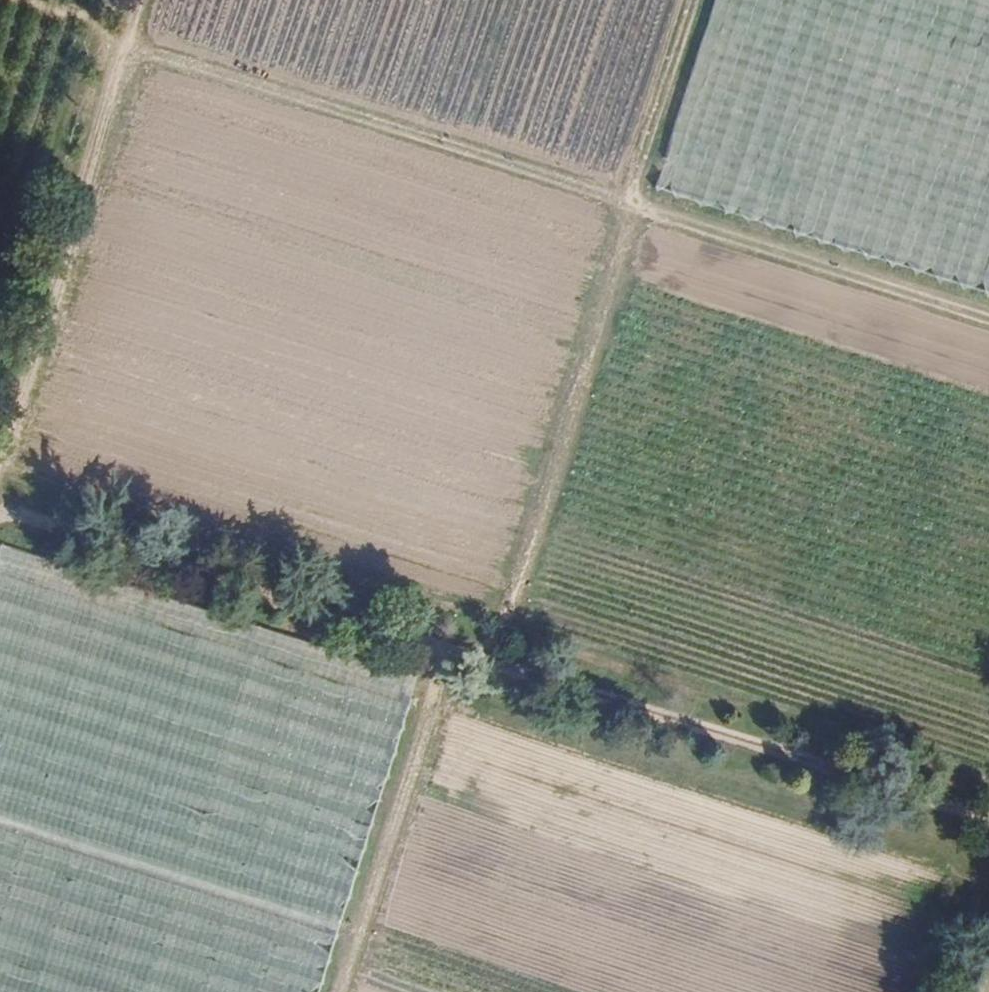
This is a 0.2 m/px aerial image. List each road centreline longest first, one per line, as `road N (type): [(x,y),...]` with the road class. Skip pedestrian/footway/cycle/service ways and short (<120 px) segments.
road 1 (track): [(334,991),(436,675),(508,632),(696,0)]
road 2 (track): [(0,493),(467,657),(988,822)]
road 3 (track): [(36,0),(635,204),(988,314)]
road 4 (track): [(0,469),(141,0)]
road 5 (track): [(0,820),(353,932)]

